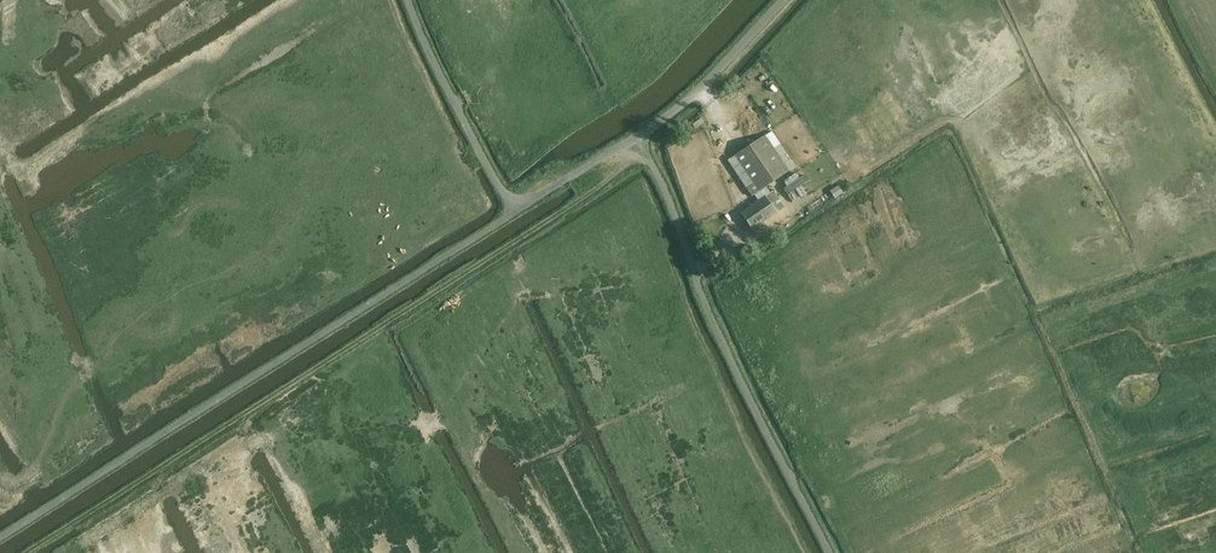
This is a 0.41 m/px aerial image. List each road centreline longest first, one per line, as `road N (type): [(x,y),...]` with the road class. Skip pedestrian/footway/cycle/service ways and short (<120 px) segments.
road 1 (track): [(626,146),(627,160),(598,191),(37,552)]
road 2 (unclassified): [(0,541),(519,211)]
road 3 (unclassified): [(829,552),(710,314),(640,138)]
road 4 (unclassified): [(519,211),(482,155),(409,0)]
road 5 (unclassified): [(640,138),(702,92),(787,0)]
road 6 (unclassified): [(519,211),(640,138)]

